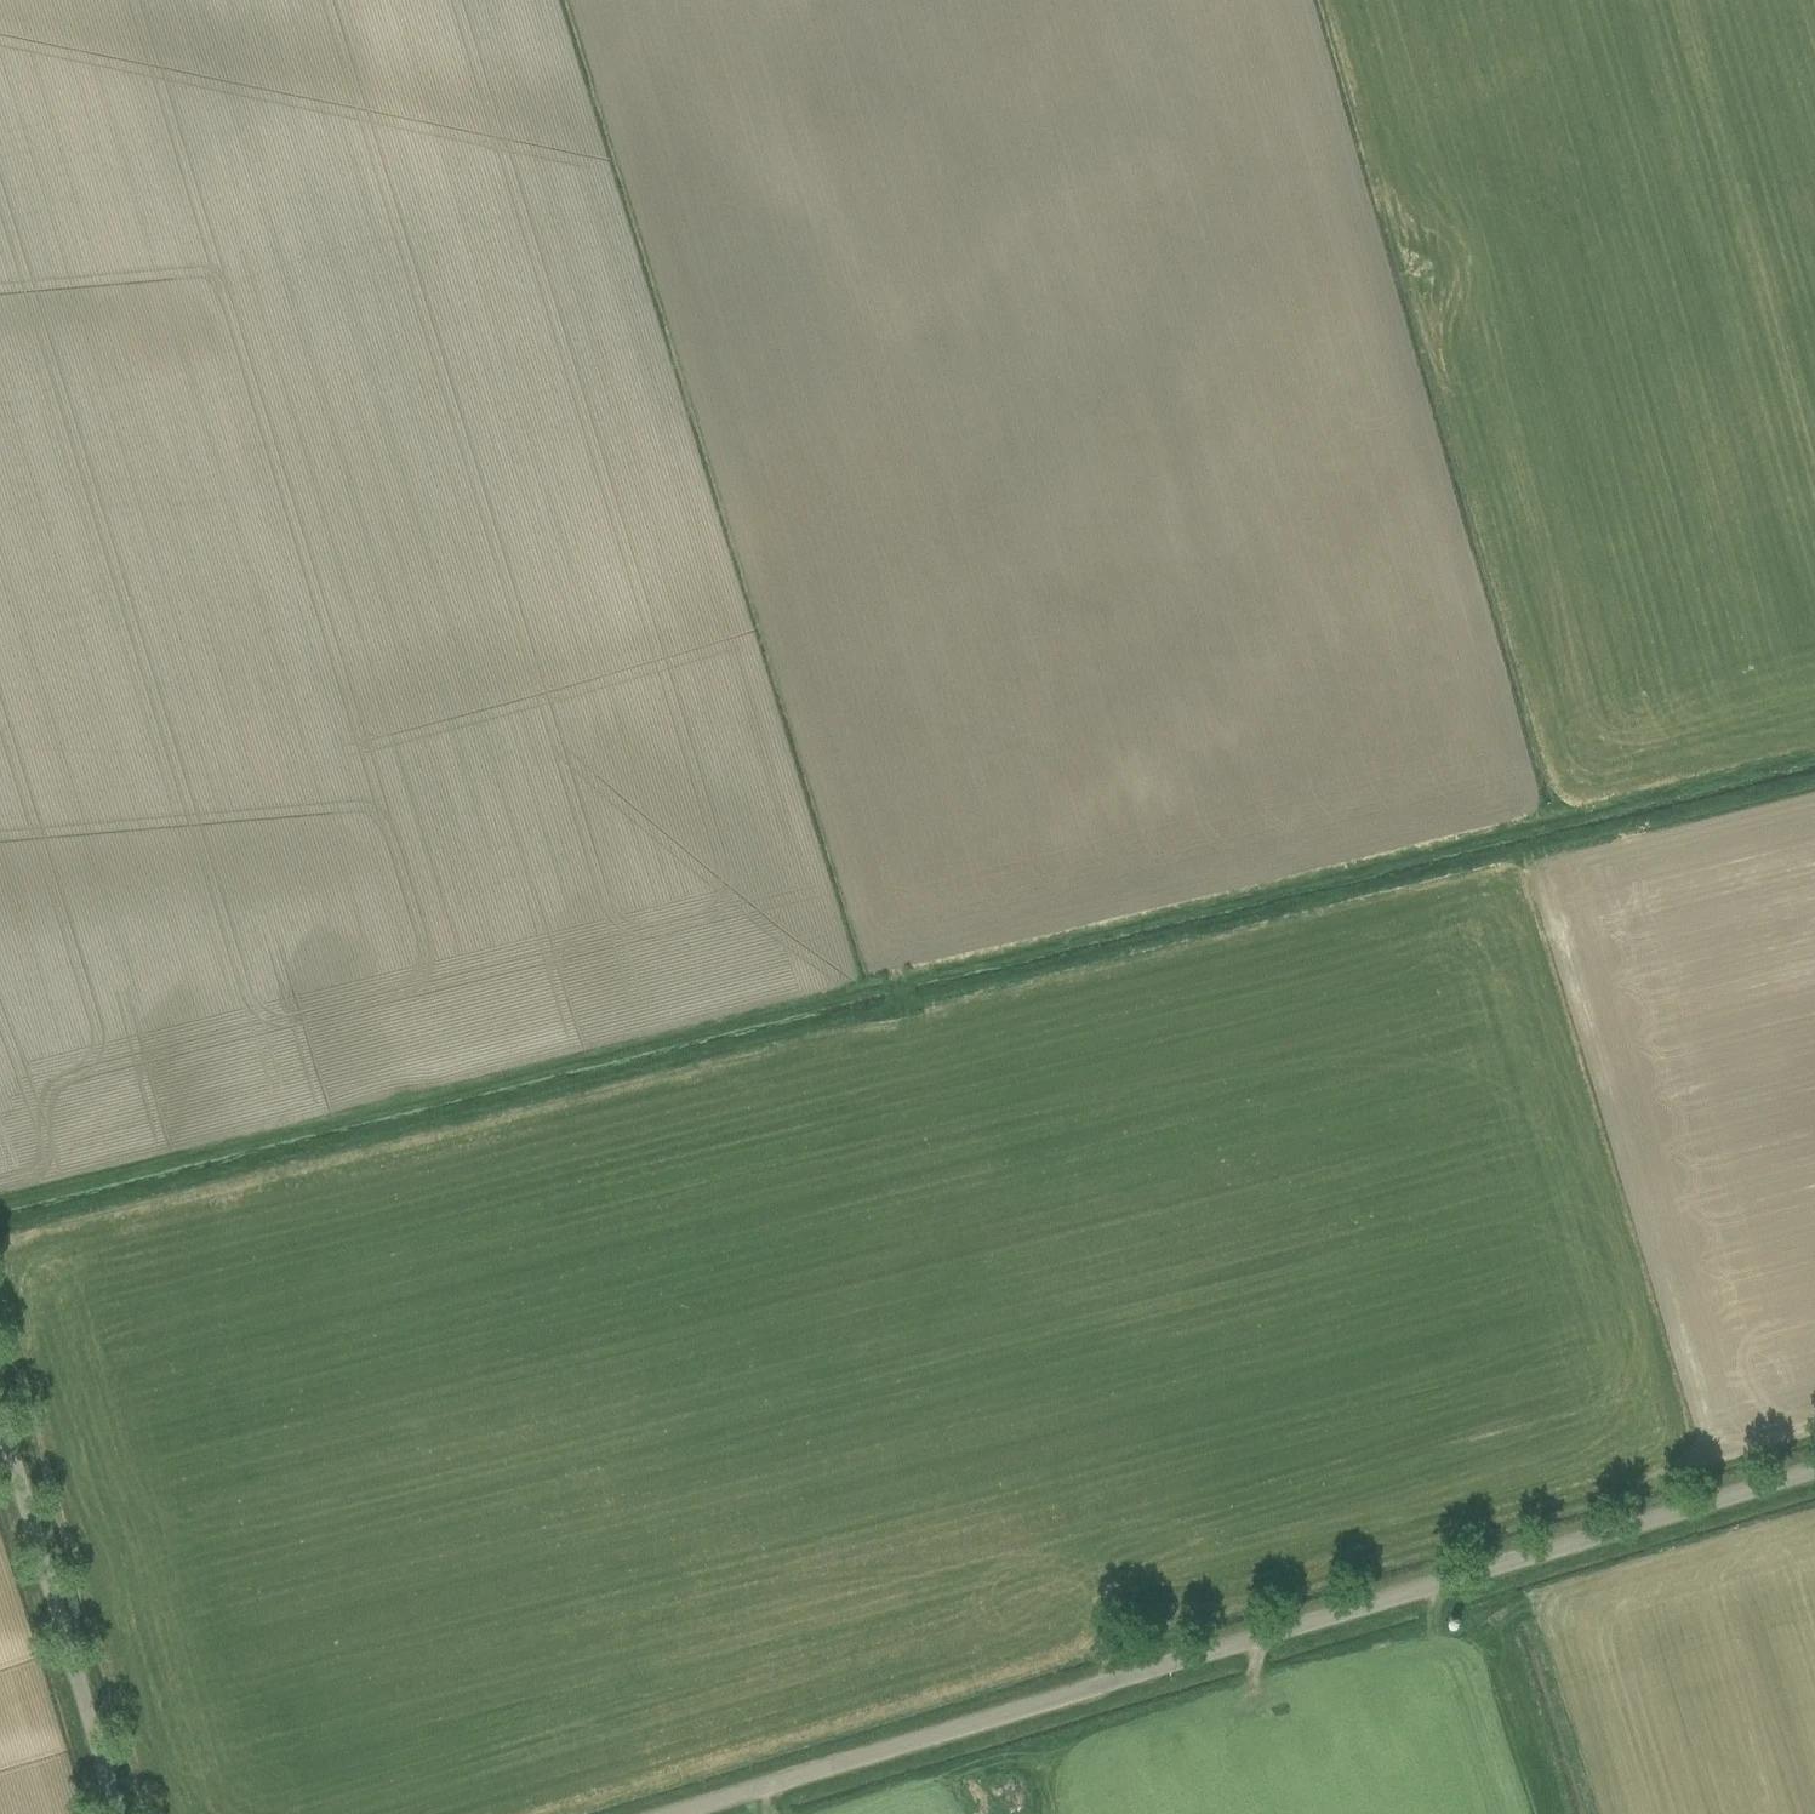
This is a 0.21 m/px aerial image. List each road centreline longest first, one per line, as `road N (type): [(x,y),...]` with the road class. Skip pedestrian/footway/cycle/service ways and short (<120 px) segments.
road 1 (unclassified): [(672,1813),(1814,1472)]
road 2 (unclassified): [(118,1813),(0,1424)]

